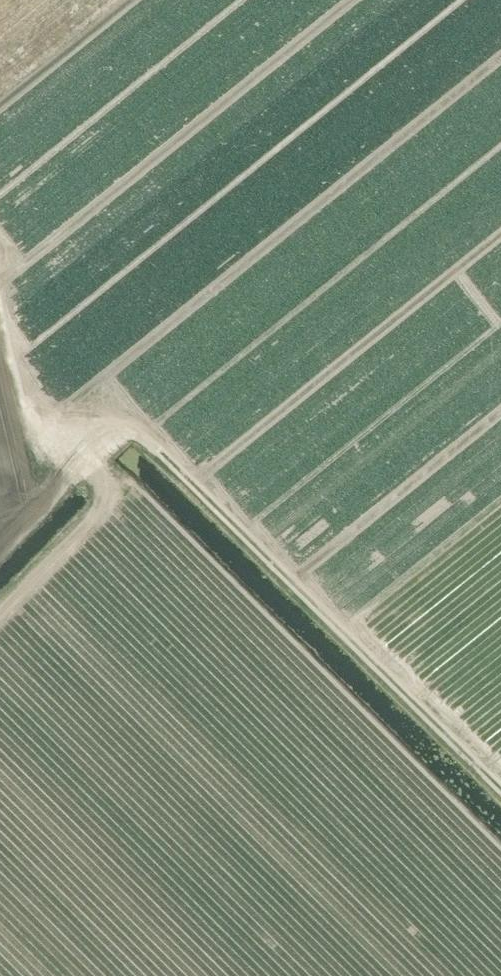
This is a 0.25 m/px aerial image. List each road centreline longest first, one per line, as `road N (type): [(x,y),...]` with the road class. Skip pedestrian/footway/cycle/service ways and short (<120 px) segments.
road 1 (track): [(0,548),(76,469),(136,429),(500,787)]
road 2 (track): [(84,477),(131,496),(500,858)]
road 3 (track): [(84,477),(22,416),(0,327)]

